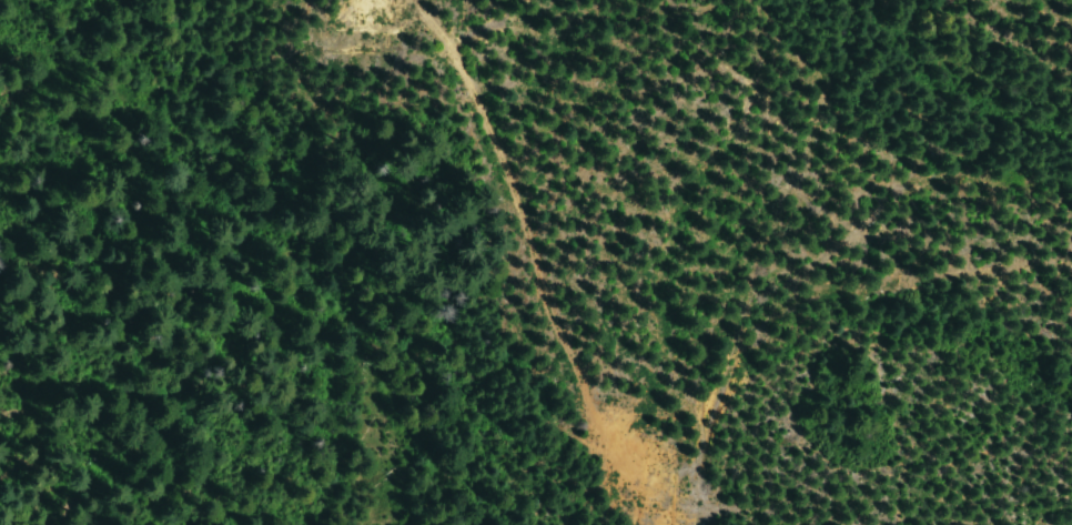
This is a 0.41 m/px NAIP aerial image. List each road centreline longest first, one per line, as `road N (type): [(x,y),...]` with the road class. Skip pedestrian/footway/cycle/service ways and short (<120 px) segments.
road 1 (track): [(408,0),(448,46),(590,408),(646,477)]

